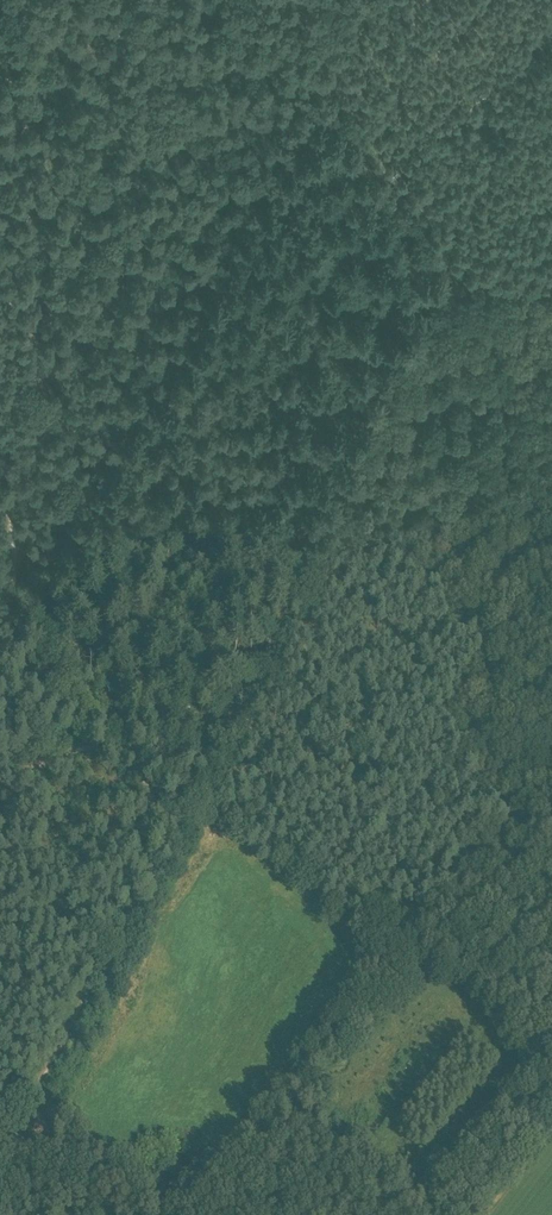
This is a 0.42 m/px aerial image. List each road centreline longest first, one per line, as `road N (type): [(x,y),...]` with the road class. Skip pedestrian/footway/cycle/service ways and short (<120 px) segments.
road 1 (track): [(551,737),(493,701),(475,631),(297,472),(222,640),(160,750),(136,761),(92,749),(0,779)]
road 2 (track): [(551,7),(399,180),(470,278),(551,289)]
road 3 (track): [(136,761),(154,794),(156,822),(100,979),(0,1153)]
road 4 (track): [(0,291),(38,346),(21,395),(33,439),(27,465),(5,492),(12,583),(0,633)]
road 5 (track): [(297,472),(329,387),(366,229),(399,180)]

